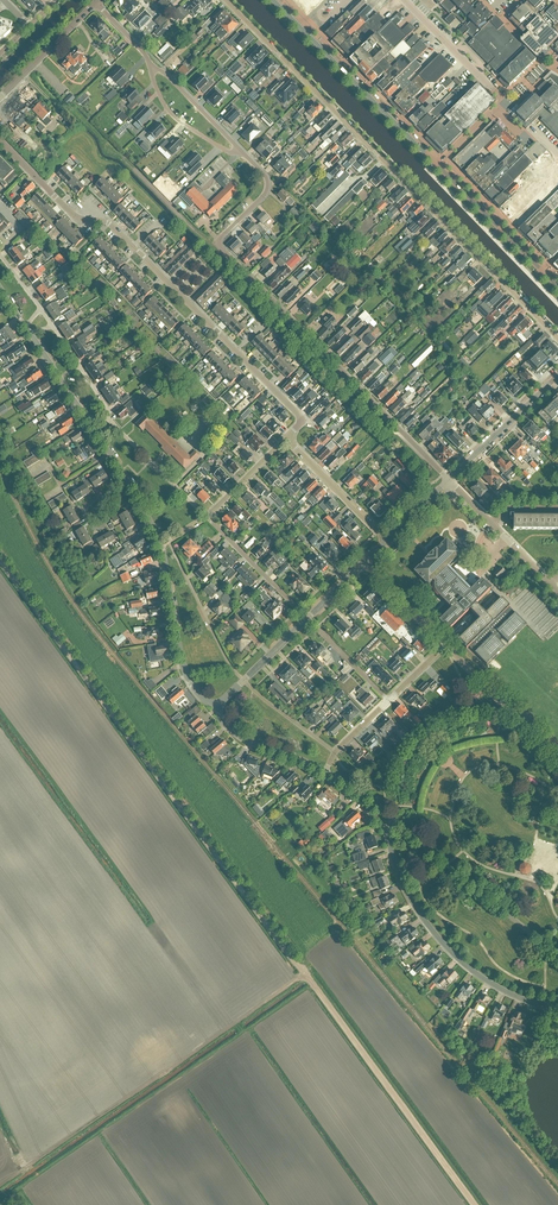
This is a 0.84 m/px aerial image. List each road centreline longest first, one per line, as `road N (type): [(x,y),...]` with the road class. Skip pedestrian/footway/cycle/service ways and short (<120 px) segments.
road 1 (track): [(0,560),(313,985)]
road 2 (residential): [(224,0),(557,340)]
road 3 (residential): [(449,481),(216,243),(265,186),(240,151)]
road 4 (residential): [(287,439),(298,415),(109,224),(70,214),(0,143)]
road 5 (track): [(0,1202),(313,985)]
road 6 (track): [(313,985),(475,1204)]
road 7 (residential): [(557,1008),(495,986),(446,946),(403,882),(388,836),(393,821)]
road 8 (tertiary): [(274,0),(438,167)]
road 9 (residential): [(393,821),(557,957)]
road 10 (unclassified): [(219,704),(201,697),(185,671),(160,545)]
road 11 (unclassified): [(557,758),(445,645)]
road 12 (residential): [(243,681),(169,541)]
road 13 (unclassified): [(449,481),(557,375)]
road 14 (tertiary): [(438,167),(543,269)]
road 15 (unclassified): [(508,101),(404,0)]
road 16 (residential): [(308,619),(207,518)]
road 17 (residential): [(387,540),(287,439)]
road 18 (residential): [(149,58),(169,112),(229,152),(240,151)]
road 19 (residential): [(207,518),(108,419)]
road 20 (tertiary): [(0,96),(96,3)]
road 21 (residential): [(324,774),(236,735),(221,720),(219,704)]
road 22 (residential): [(240,151),(149,58)]

